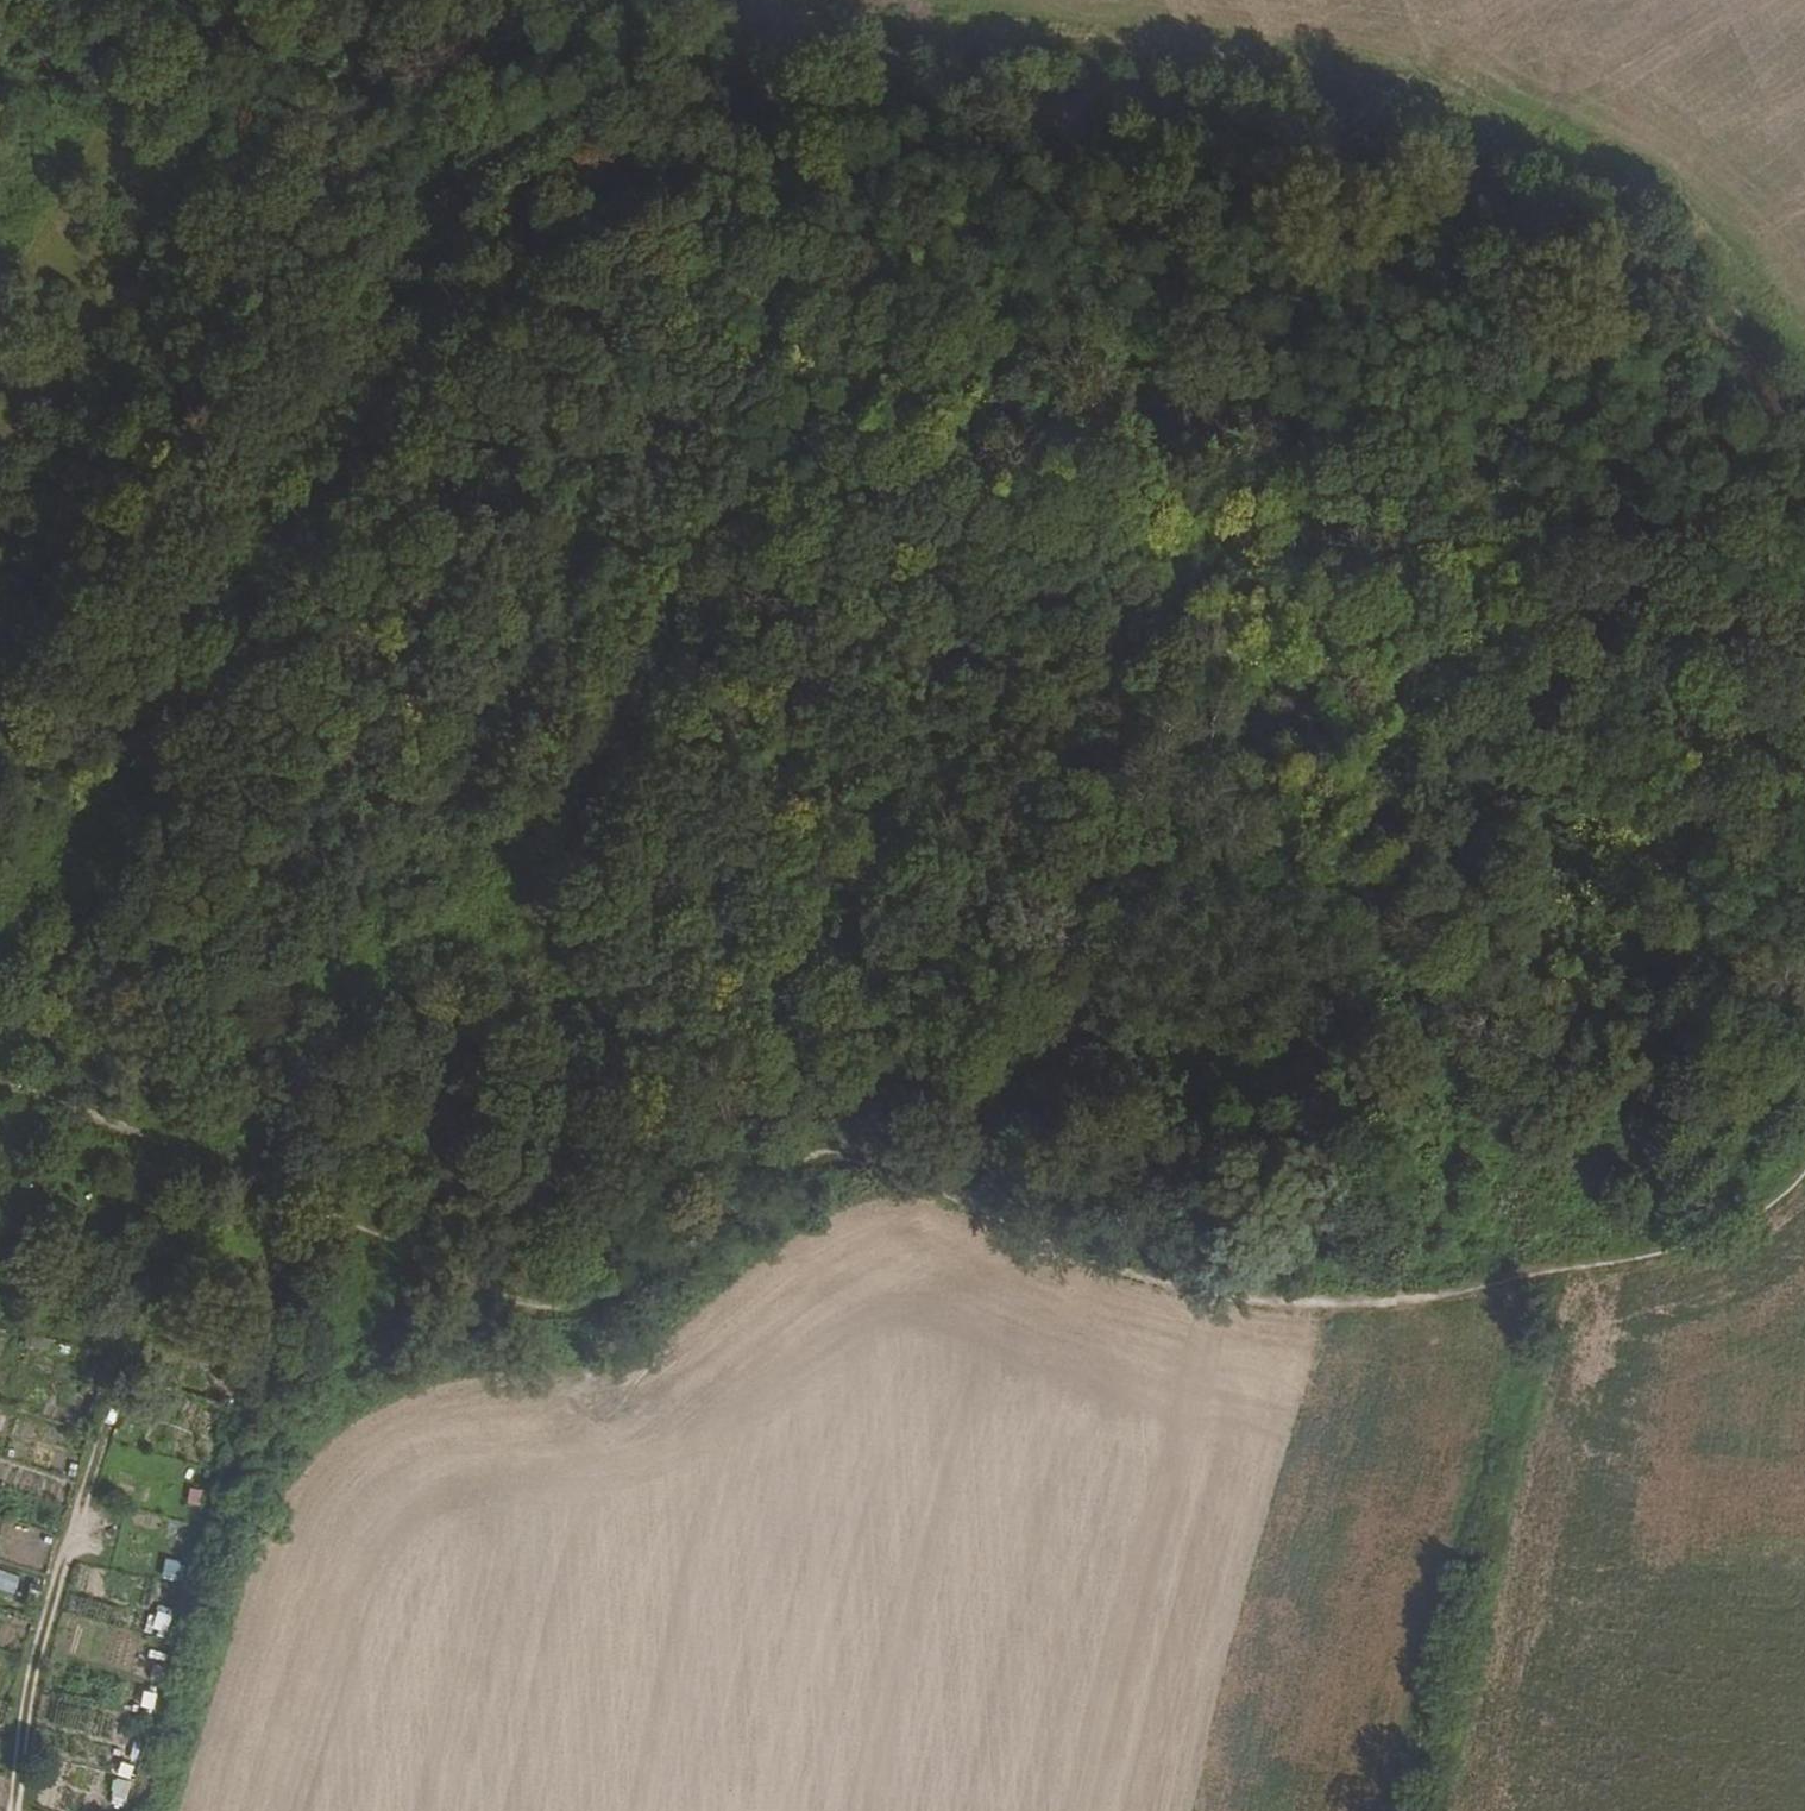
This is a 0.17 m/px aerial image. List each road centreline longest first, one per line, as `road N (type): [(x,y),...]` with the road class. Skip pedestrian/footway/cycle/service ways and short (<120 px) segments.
road 1 (track): [(1804,1172),(1749,1218),(1699,1242),(1349,1309),(1222,1297),(1097,1265),(851,1151),(816,1155),(786,1172),(620,1290),(567,1313),(516,1301),(264,1185),(0,1084)]

